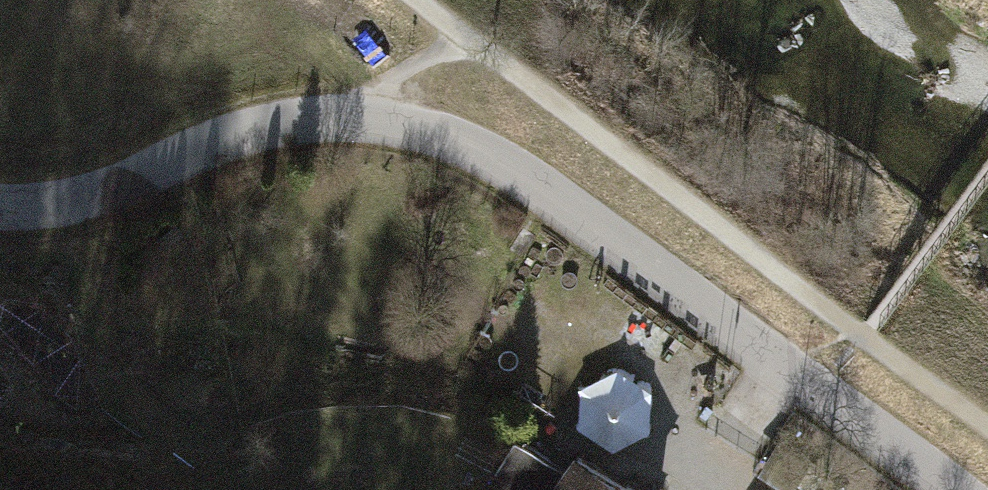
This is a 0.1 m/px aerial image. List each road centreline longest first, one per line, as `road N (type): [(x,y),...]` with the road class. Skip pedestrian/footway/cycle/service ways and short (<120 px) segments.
road 1 (track): [(953,489),(505,159),(420,129),(322,115),(238,130),(77,207),(0,207)]
road 2 (track): [(987,430),(418,0)]
road 3 (track): [(322,115),(474,41)]

